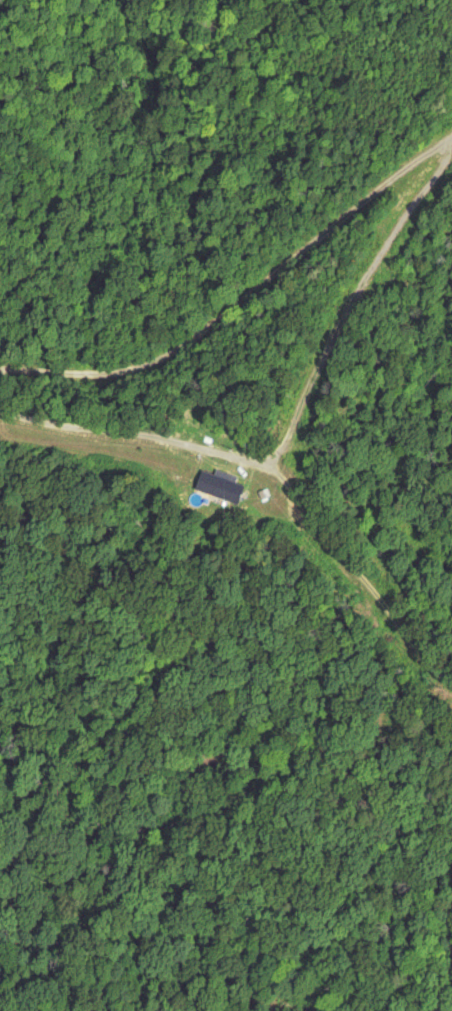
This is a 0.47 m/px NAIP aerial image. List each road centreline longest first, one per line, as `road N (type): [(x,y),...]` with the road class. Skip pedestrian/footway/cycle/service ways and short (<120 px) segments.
road 1 (residential): [(0,364),(121,374),(165,366),(451,132)]

